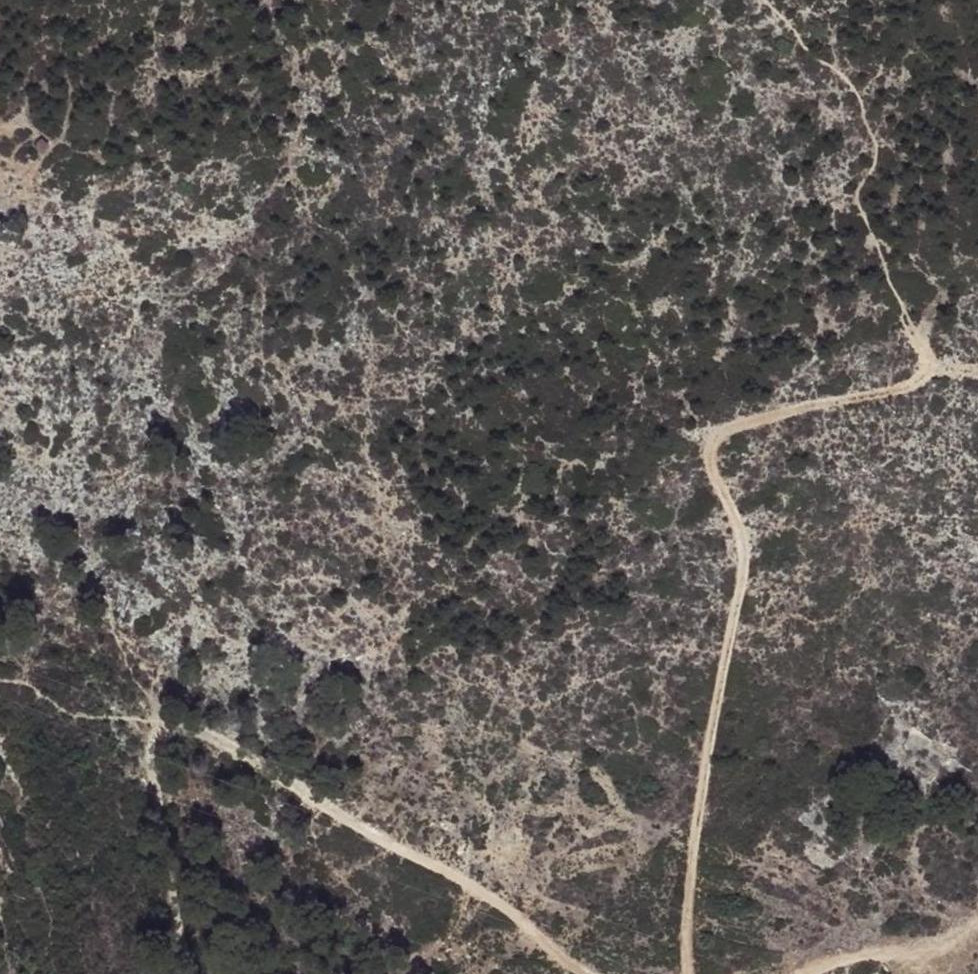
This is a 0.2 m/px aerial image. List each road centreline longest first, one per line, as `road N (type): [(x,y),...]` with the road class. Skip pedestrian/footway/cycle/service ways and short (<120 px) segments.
road 1 (track): [(918,337),(927,379),(880,396),(778,406),(716,437),(708,464),(739,526),(744,572),(697,827),(687,973)]
road 2 (track): [(592,973),(479,889),(187,726),(168,726),(151,741),(149,770),(191,973)]
road 3 (track): [(977,920),(951,939),(803,973)]

